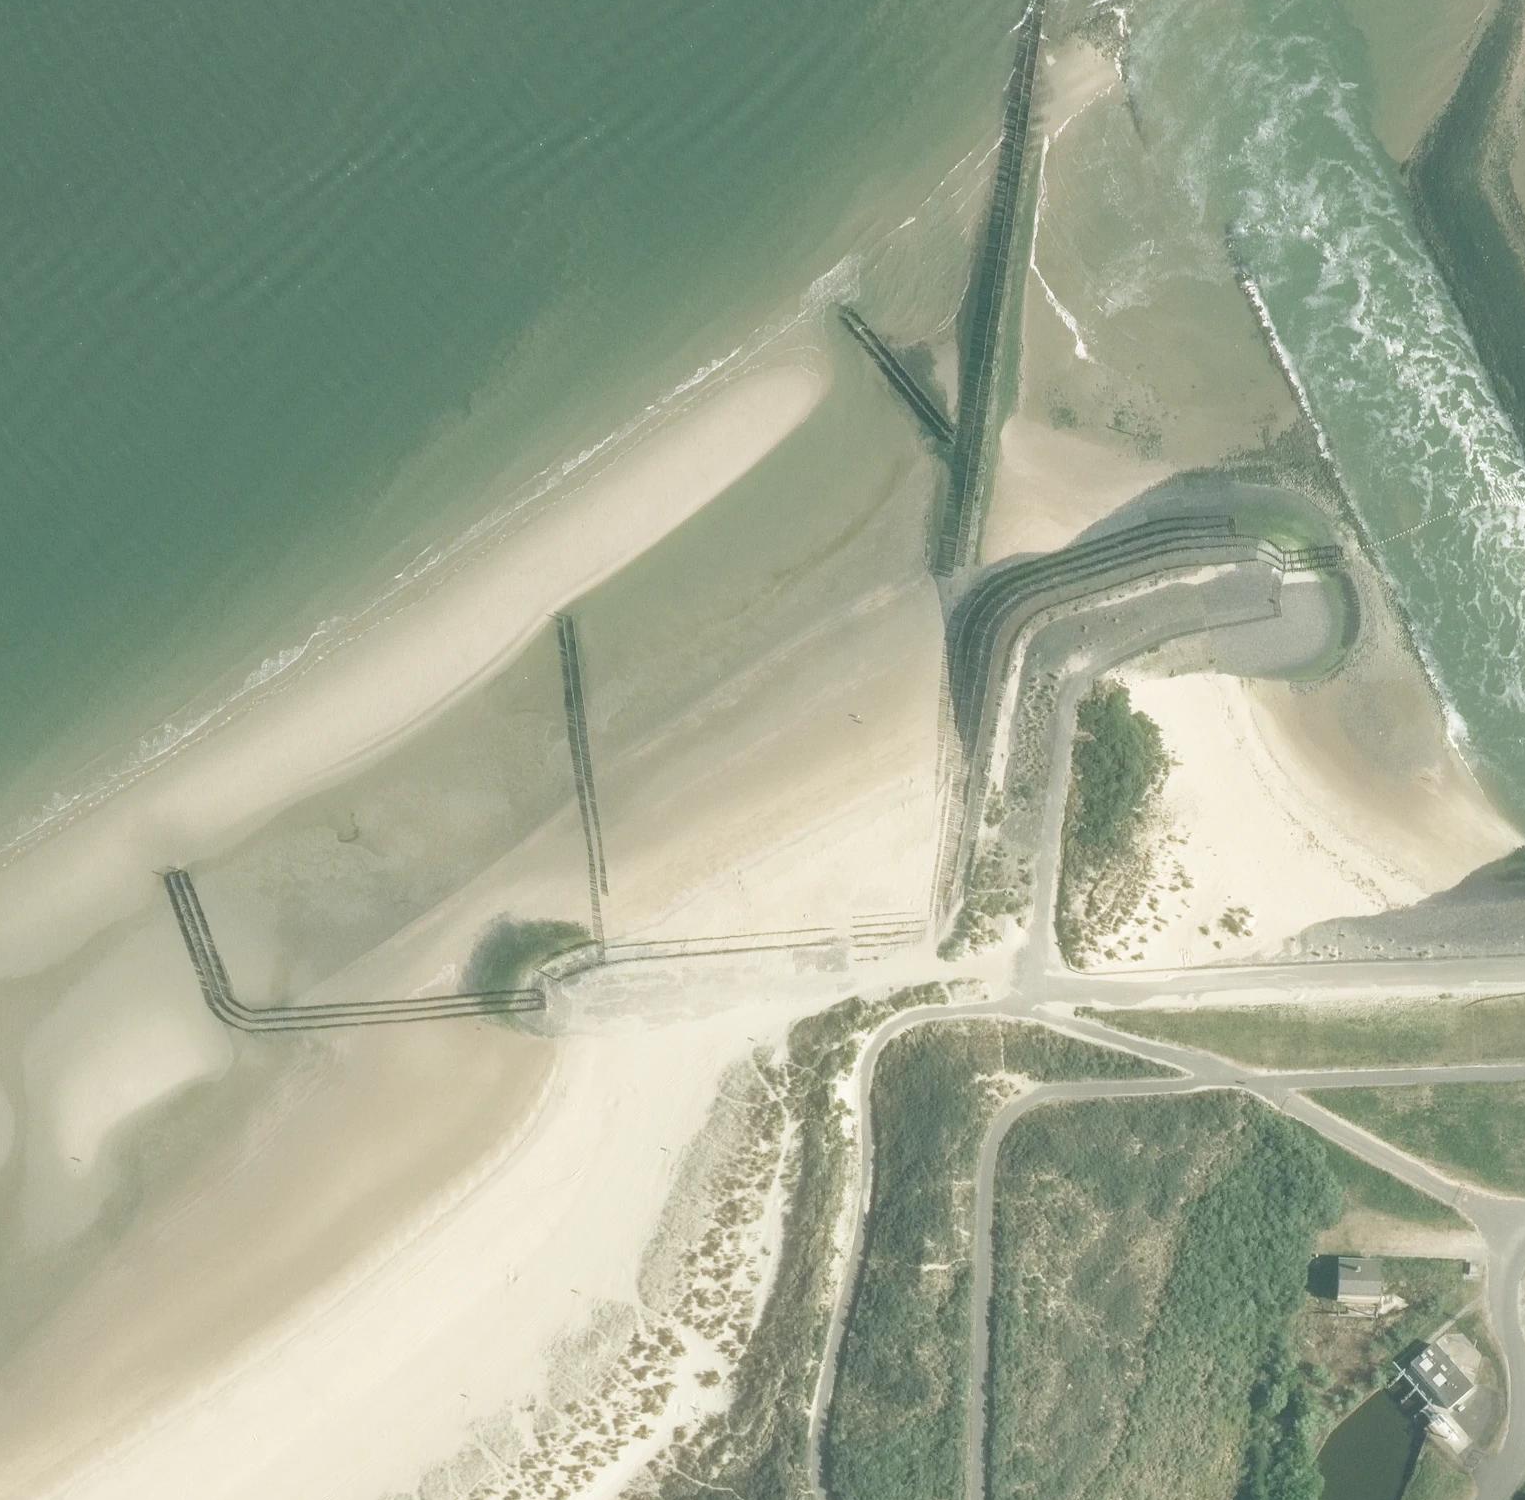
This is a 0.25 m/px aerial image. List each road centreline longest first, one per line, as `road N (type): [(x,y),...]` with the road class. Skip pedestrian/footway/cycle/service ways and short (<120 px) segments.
road 1 (unclassified): [(1524,1400),(1504,1279),(1512,1211),(1524,1211)]

